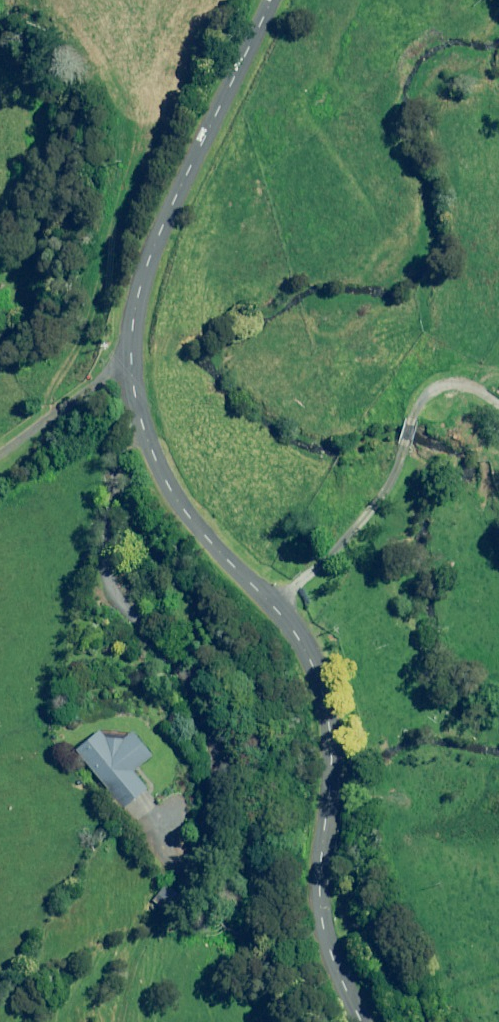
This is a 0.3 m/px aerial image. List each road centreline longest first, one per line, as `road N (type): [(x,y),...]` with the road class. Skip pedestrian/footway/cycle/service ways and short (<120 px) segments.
road 1 (tertiary): [(323,844),(332,751),(315,670),(294,633),(171,491),(132,375),(141,291),(159,234),(273,0)]
road 2 (unclassified): [(362,1021),(321,918),(323,844)]
road 3 (track): [(0,431),(61,387),(132,375)]

